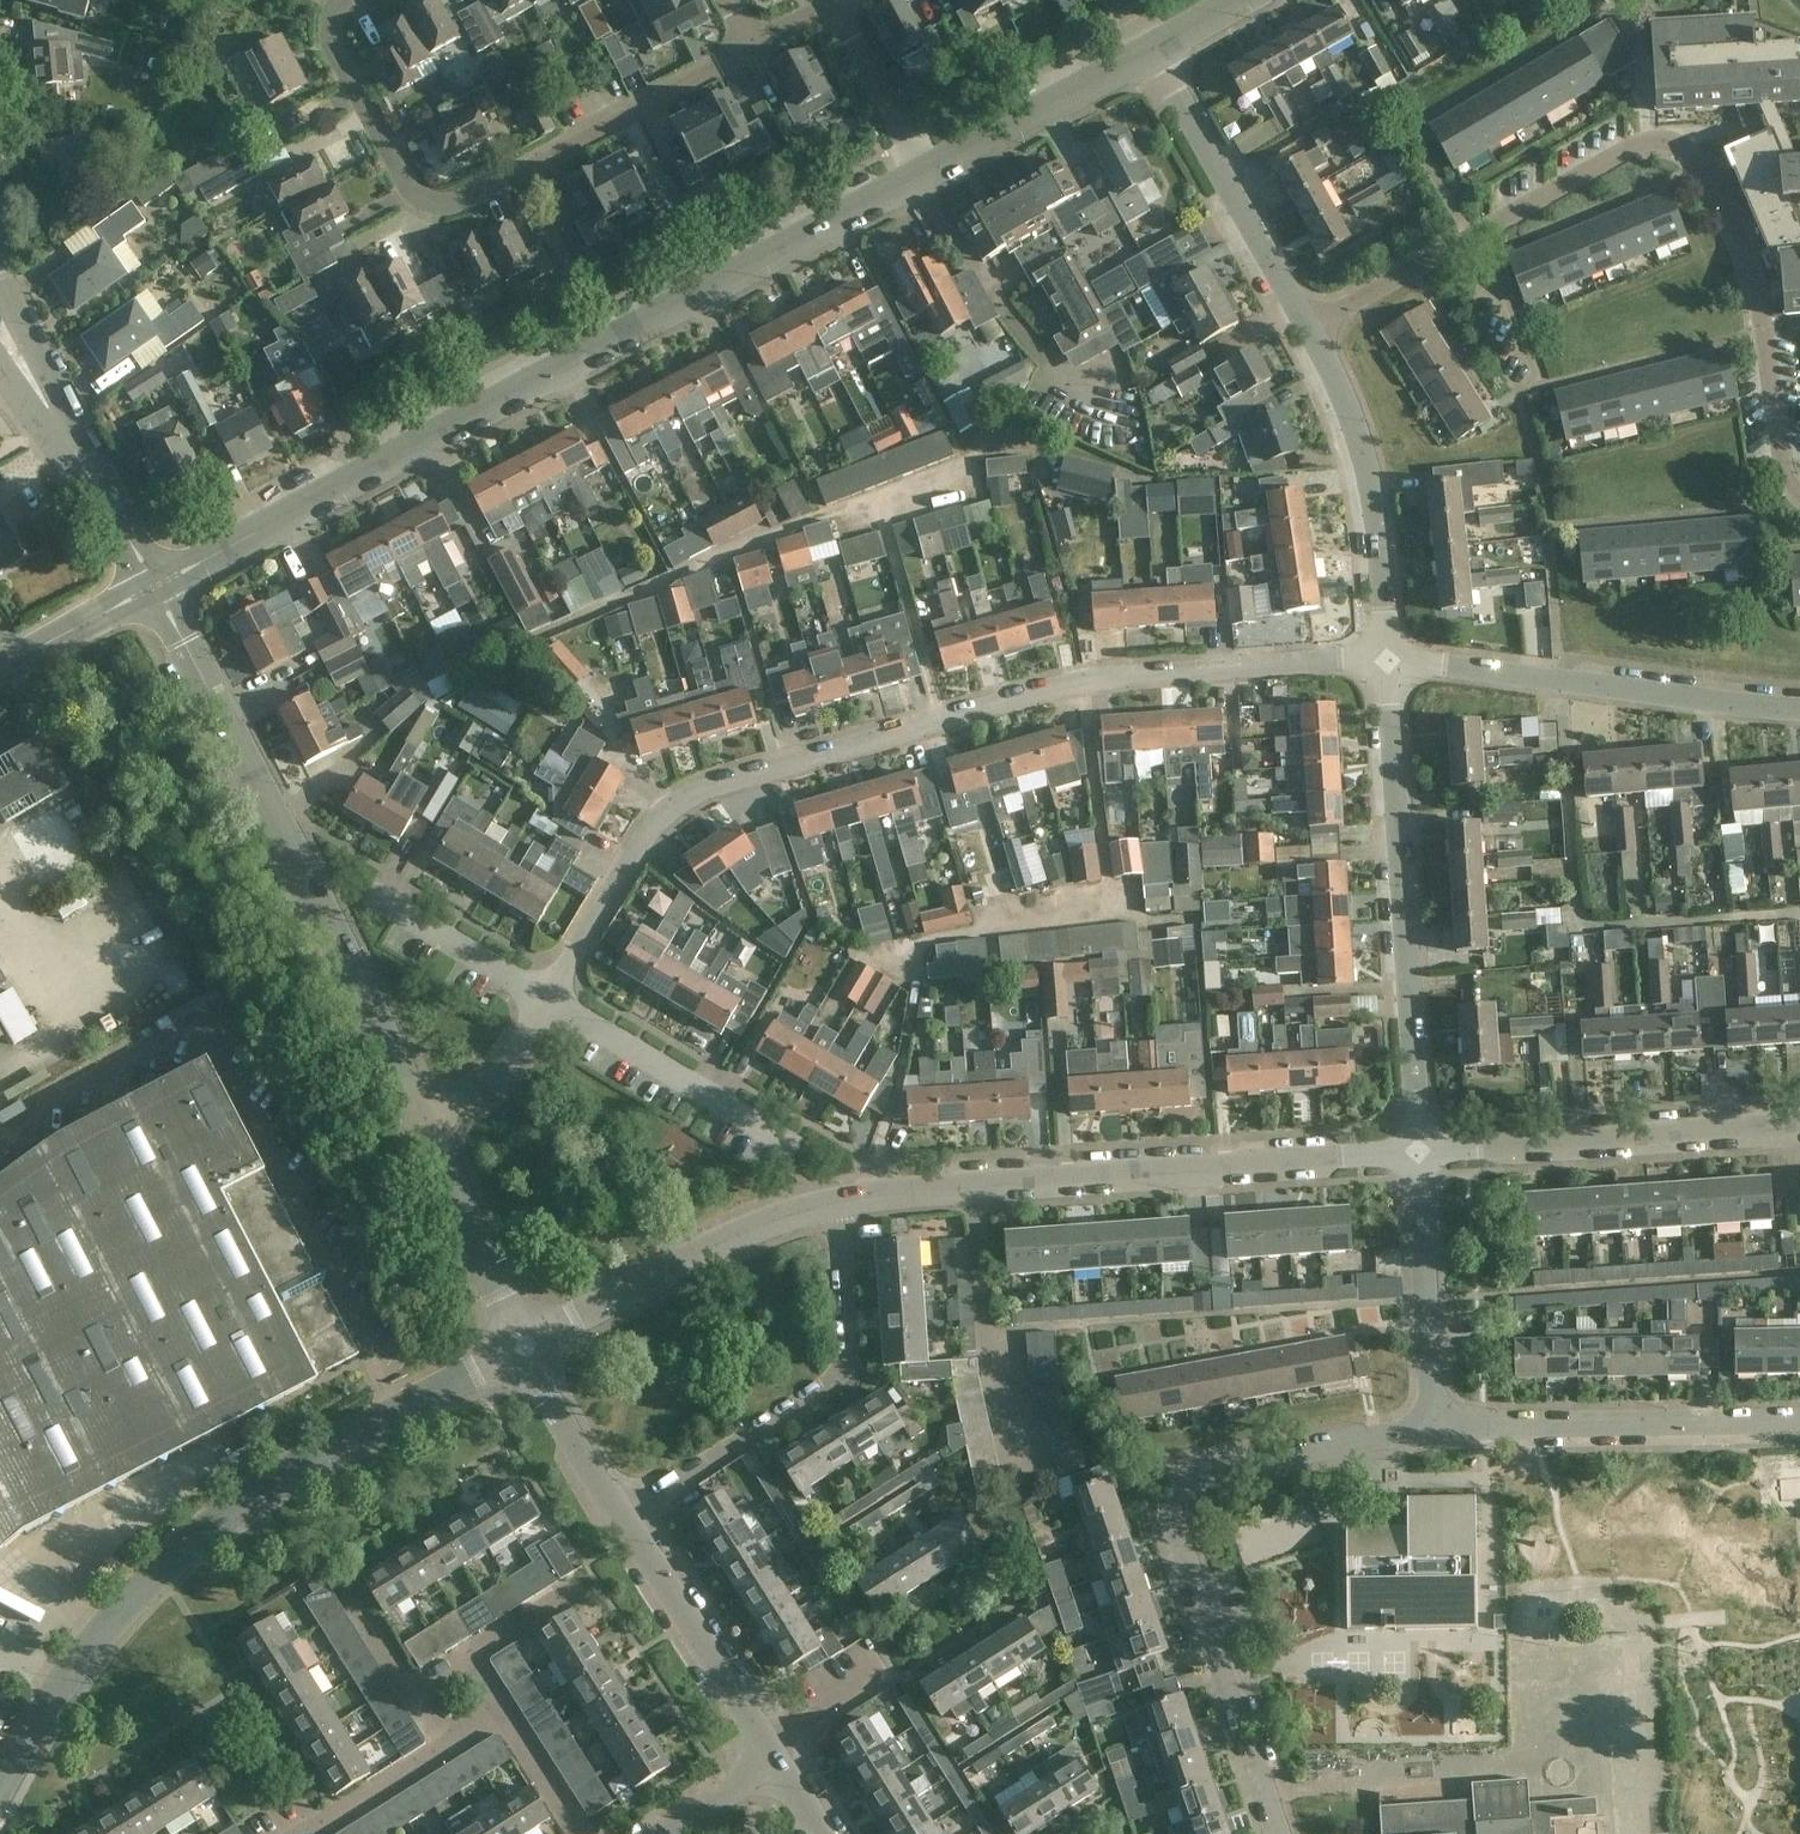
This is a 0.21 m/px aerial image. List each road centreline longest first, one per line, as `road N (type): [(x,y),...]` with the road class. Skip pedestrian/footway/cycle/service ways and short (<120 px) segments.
road 1 (unclassified): [(162,590),(925,176)]
road 2 (unclassified): [(0,1817),(145,1591),(248,1506),(524,1348)]
road 3 (residential): [(1084,677),(679,801),(640,844),(544,998)]
road 4 (residential): [(1280,1833),(1173,1526),(1179,1488),(1204,1470),(1435,1431)]
road 5 (unclassified): [(426,1131),(162,590)]
road 6 (residential): [(754,48),(531,168),(442,205),(419,194),(335,38),(348,0)]
road 7 (residential): [(1490,230),(1614,152),(1651,141),(1688,152),(1719,185),(1753,262),(1782,459),(1799,495)]
road 8 (unclassified): [(839,1203),(1419,1155)]
road 9 (residential): [(1419,1155),(1384,659)]
road 10 (residential): [(919,985),(908,942),(1110,909),(1084,677)]
road 11 (residential): [(626,1521),(837,1382),(853,1356),(839,1203)]
road 12 (residential): [(1799,704),(1384,659)]
road 13 (unclassified): [(1419,1155),(1799,1131)]
road 14 (residential): [(1799,1423),(1435,1431)]
road 15 (unclassified): [(524,1348),(777,1219),(839,1203)]
road 16 (residential): [(1384,659),(1365,468),(1335,378),(1308,328)]
road 17 (residential): [(1308,328),(1148,54)]
road 18 (residential): [(1384,659),(1084,677)]
road 19 (residential): [(793,1150),(544,998)]
road 20 (residential): [(1435,1431),(1419,1155)]
road 21 (unclassified): [(766,1749),(626,1521)]
road 22 (unclassified): [(925,176),(1148,54)]
road 23 (unclassified): [(524,1348),(426,1131)]
road 24 (unclassified): [(85,480),(0,284)]
road 25 (residential): [(1308,328),(1490,230)]
road 26 (unclassified): [(626,1521),(524,1348)]
road 27 (residential): [(544,998),(376,894)]
road 28 (residential): [(925,176),(835,5)]
road 29 (unclassified): [(0,675),(162,590)]
road 30 (residential): [(544,998),(506,1066),(426,1131)]
road 31 (residential): [(304,1833),(449,1741)]
road 32 (residential): [(1540,385),(1490,230)]
road 33 (residential): [(766,1749),(891,1666)]
road 34 (residential): [(578,1833),(500,1710)]
road 35 (residential): [(418,1693),(344,1575)]
road 36 (unclassified): [(162,590),(85,480)]
road 37 (unclassified): [(0,377),(85,480)]
road 38 (residential): [(667,1833),(777,1765)]

